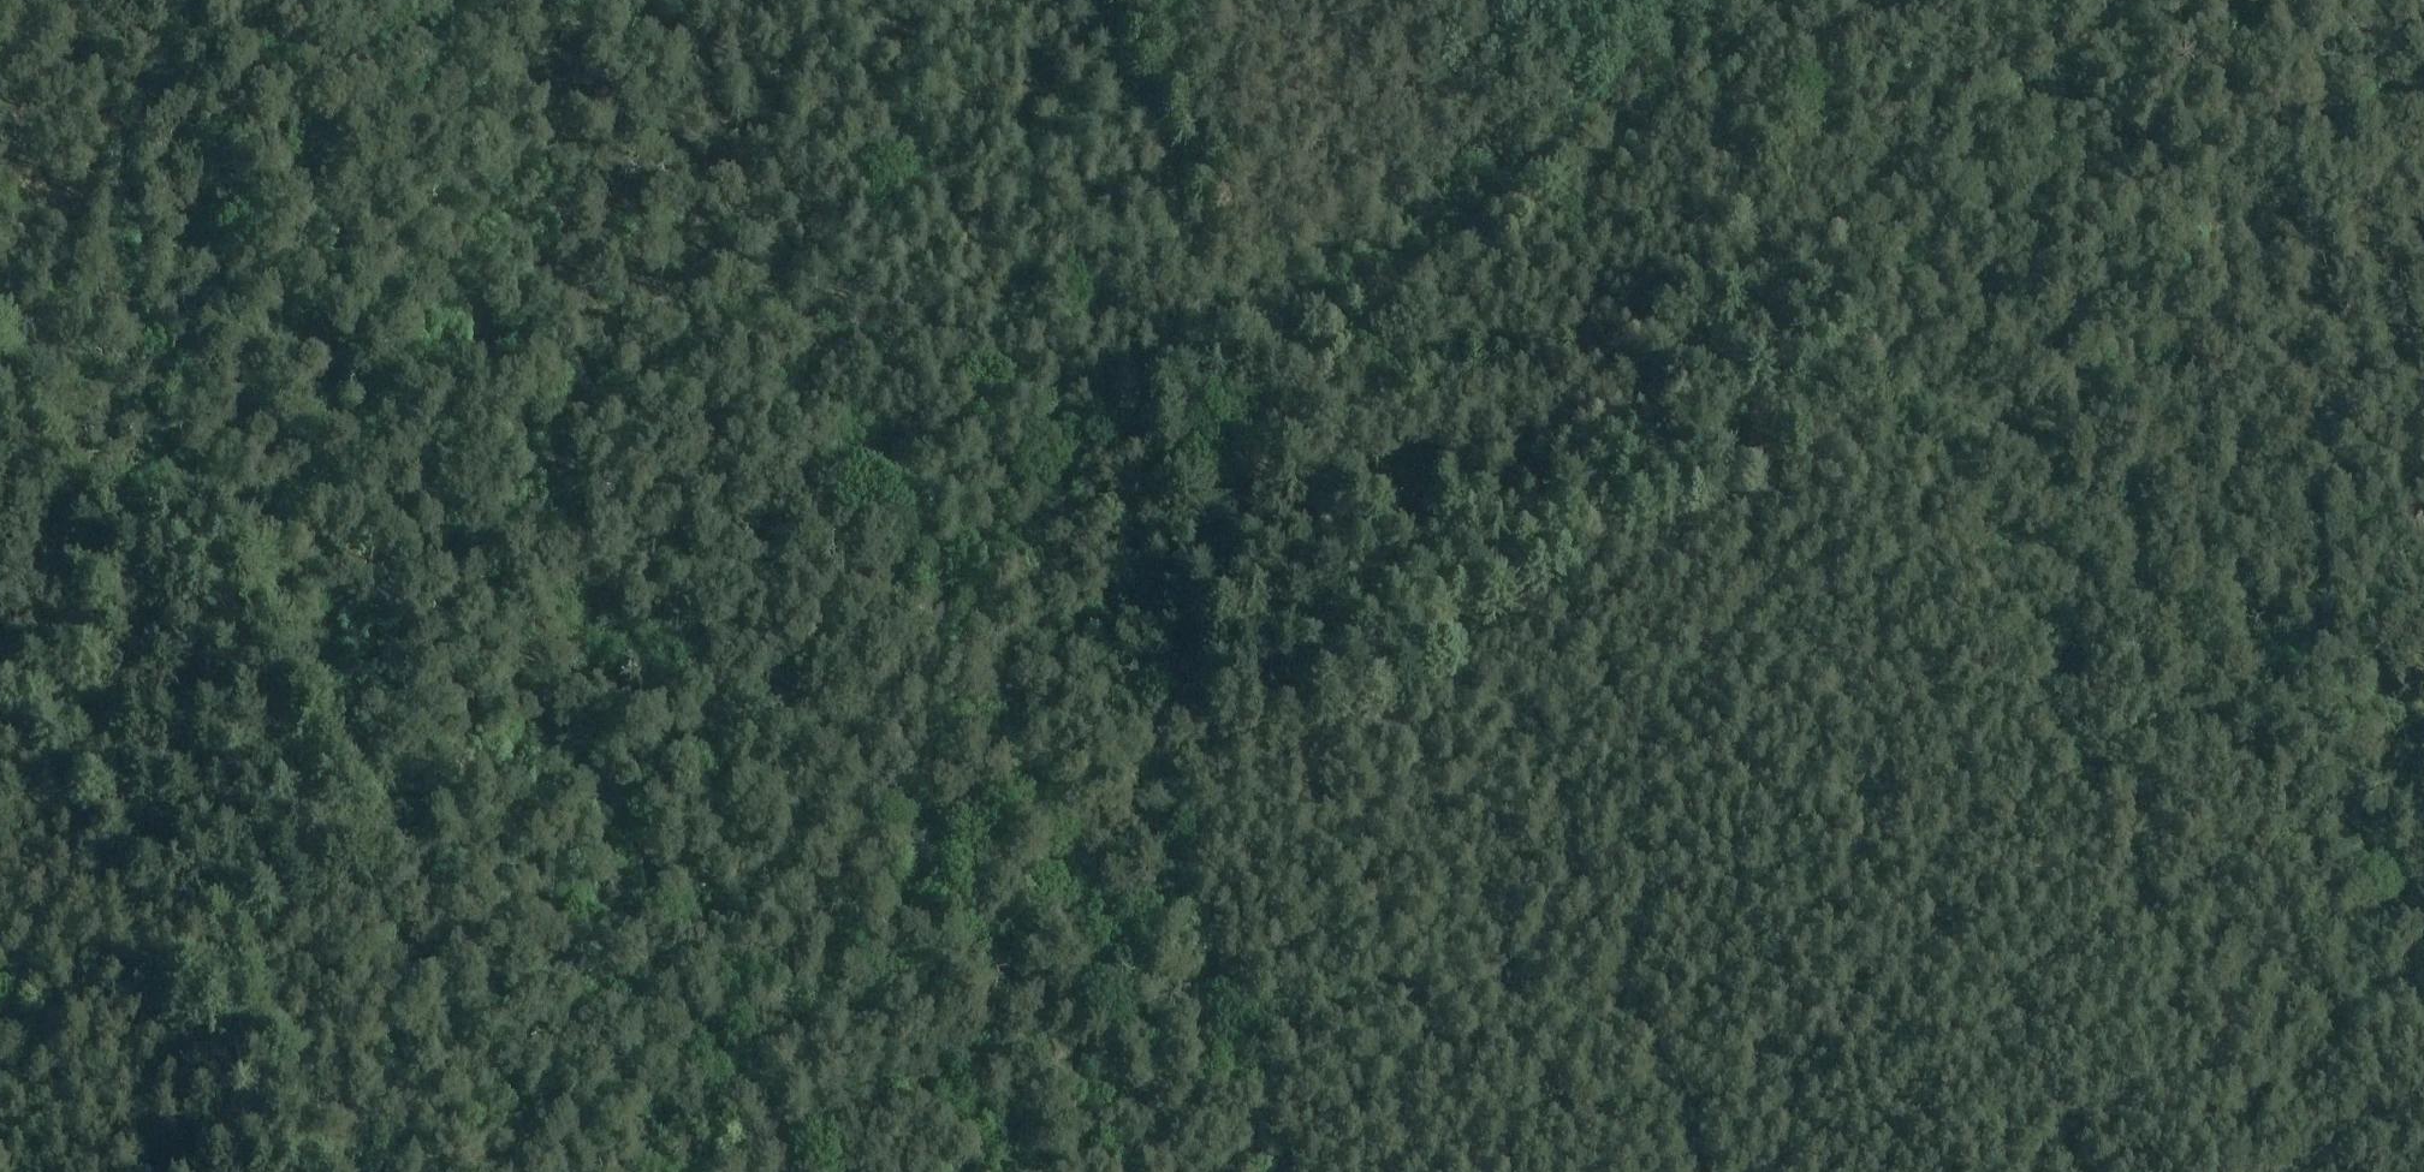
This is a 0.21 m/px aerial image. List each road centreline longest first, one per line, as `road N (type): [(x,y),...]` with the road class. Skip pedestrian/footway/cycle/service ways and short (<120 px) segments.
road 1 (track): [(1166,934),(1193,767),(1159,627),(1115,583),(1012,576),(983,626),(953,726),(916,799),(750,1000)]
road 2 (track): [(1717,0),(1764,93),(1767,160),(1697,340),(1481,570),(1449,821)]
road 3 (track): [(750,1000),(673,1106),(651,1171)]
road 4 (track): [(0,1001),(69,1171)]

